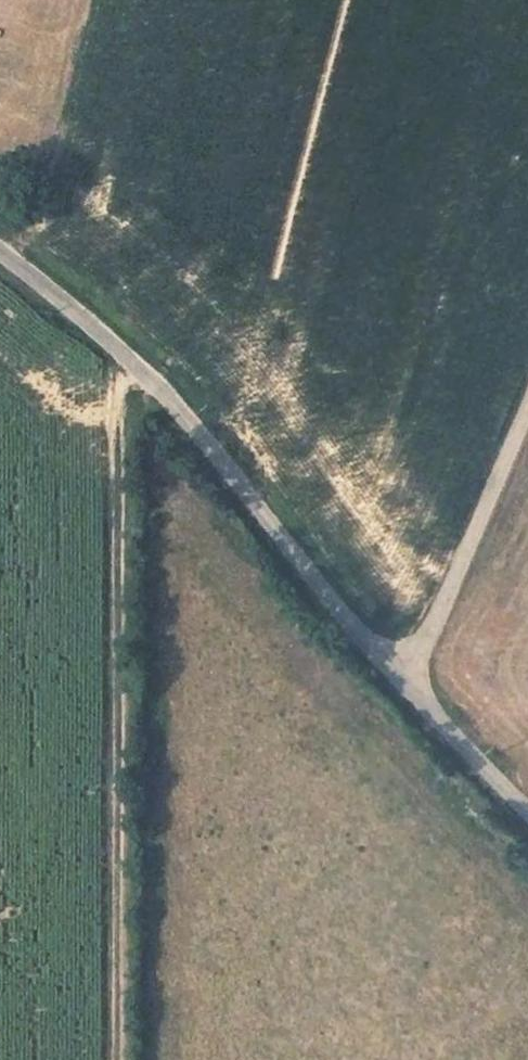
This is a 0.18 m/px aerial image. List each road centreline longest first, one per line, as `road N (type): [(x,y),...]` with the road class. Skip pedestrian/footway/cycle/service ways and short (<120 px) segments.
road 1 (unclassified): [(0,252),(139,370),(193,426),(284,546),(527,822)]
road 2 (track): [(116,1059),(119,405),(120,389),(139,370)]
road 3 (track): [(527,402),(407,688)]

